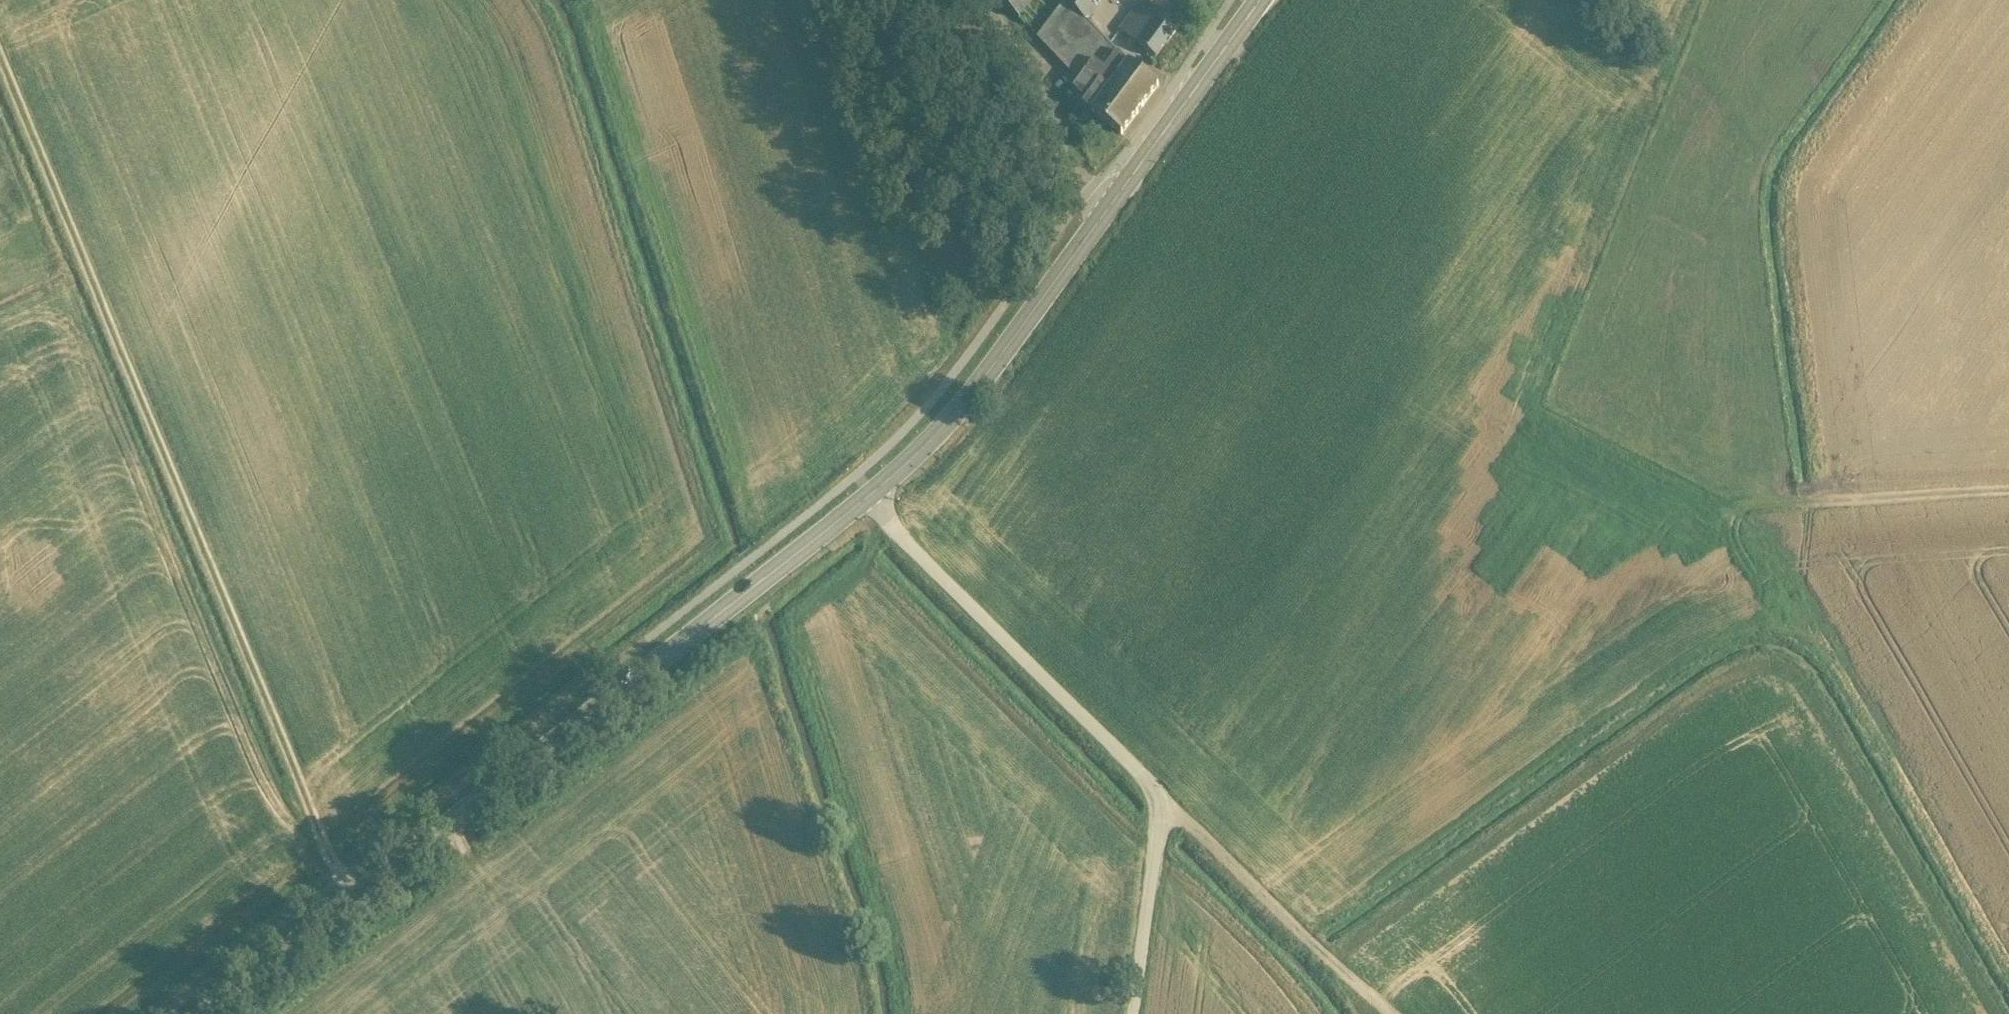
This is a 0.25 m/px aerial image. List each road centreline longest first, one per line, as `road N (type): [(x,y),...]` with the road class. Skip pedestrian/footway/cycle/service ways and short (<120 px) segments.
road 1 (secondary): [(1263,0),(973,403),(870,501),(203,1013)]
road 2 (track): [(353,896),(0,64)]
road 3 (track): [(855,479),(1162,803),(1137,1013)]
road 4 (track): [(1162,803),(1390,1013)]
road 5 (track): [(2008,492),(1820,500)]

